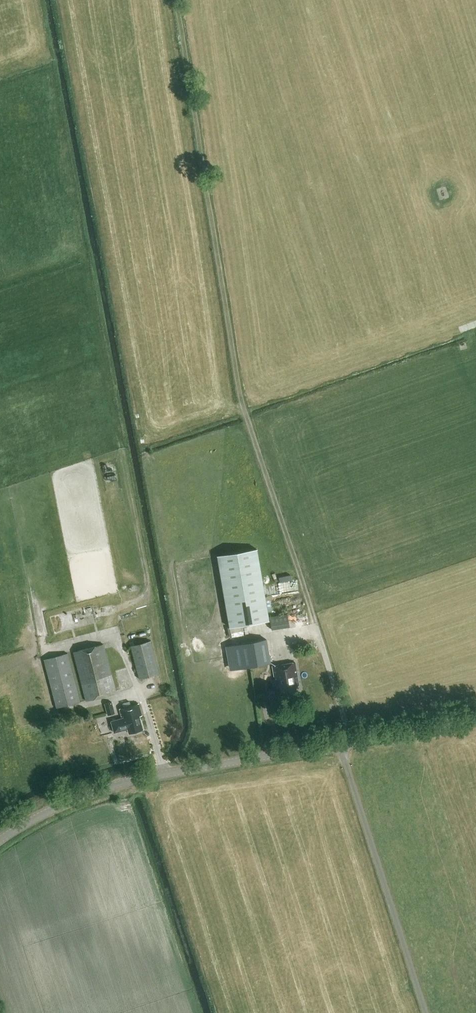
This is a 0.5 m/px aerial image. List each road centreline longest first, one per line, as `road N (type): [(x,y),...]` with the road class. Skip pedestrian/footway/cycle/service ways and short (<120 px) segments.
road 1 (track): [(174,0),(238,395),(314,625)]
road 2 (tertiary): [(0,841),(52,810),(131,781),(475,718)]

